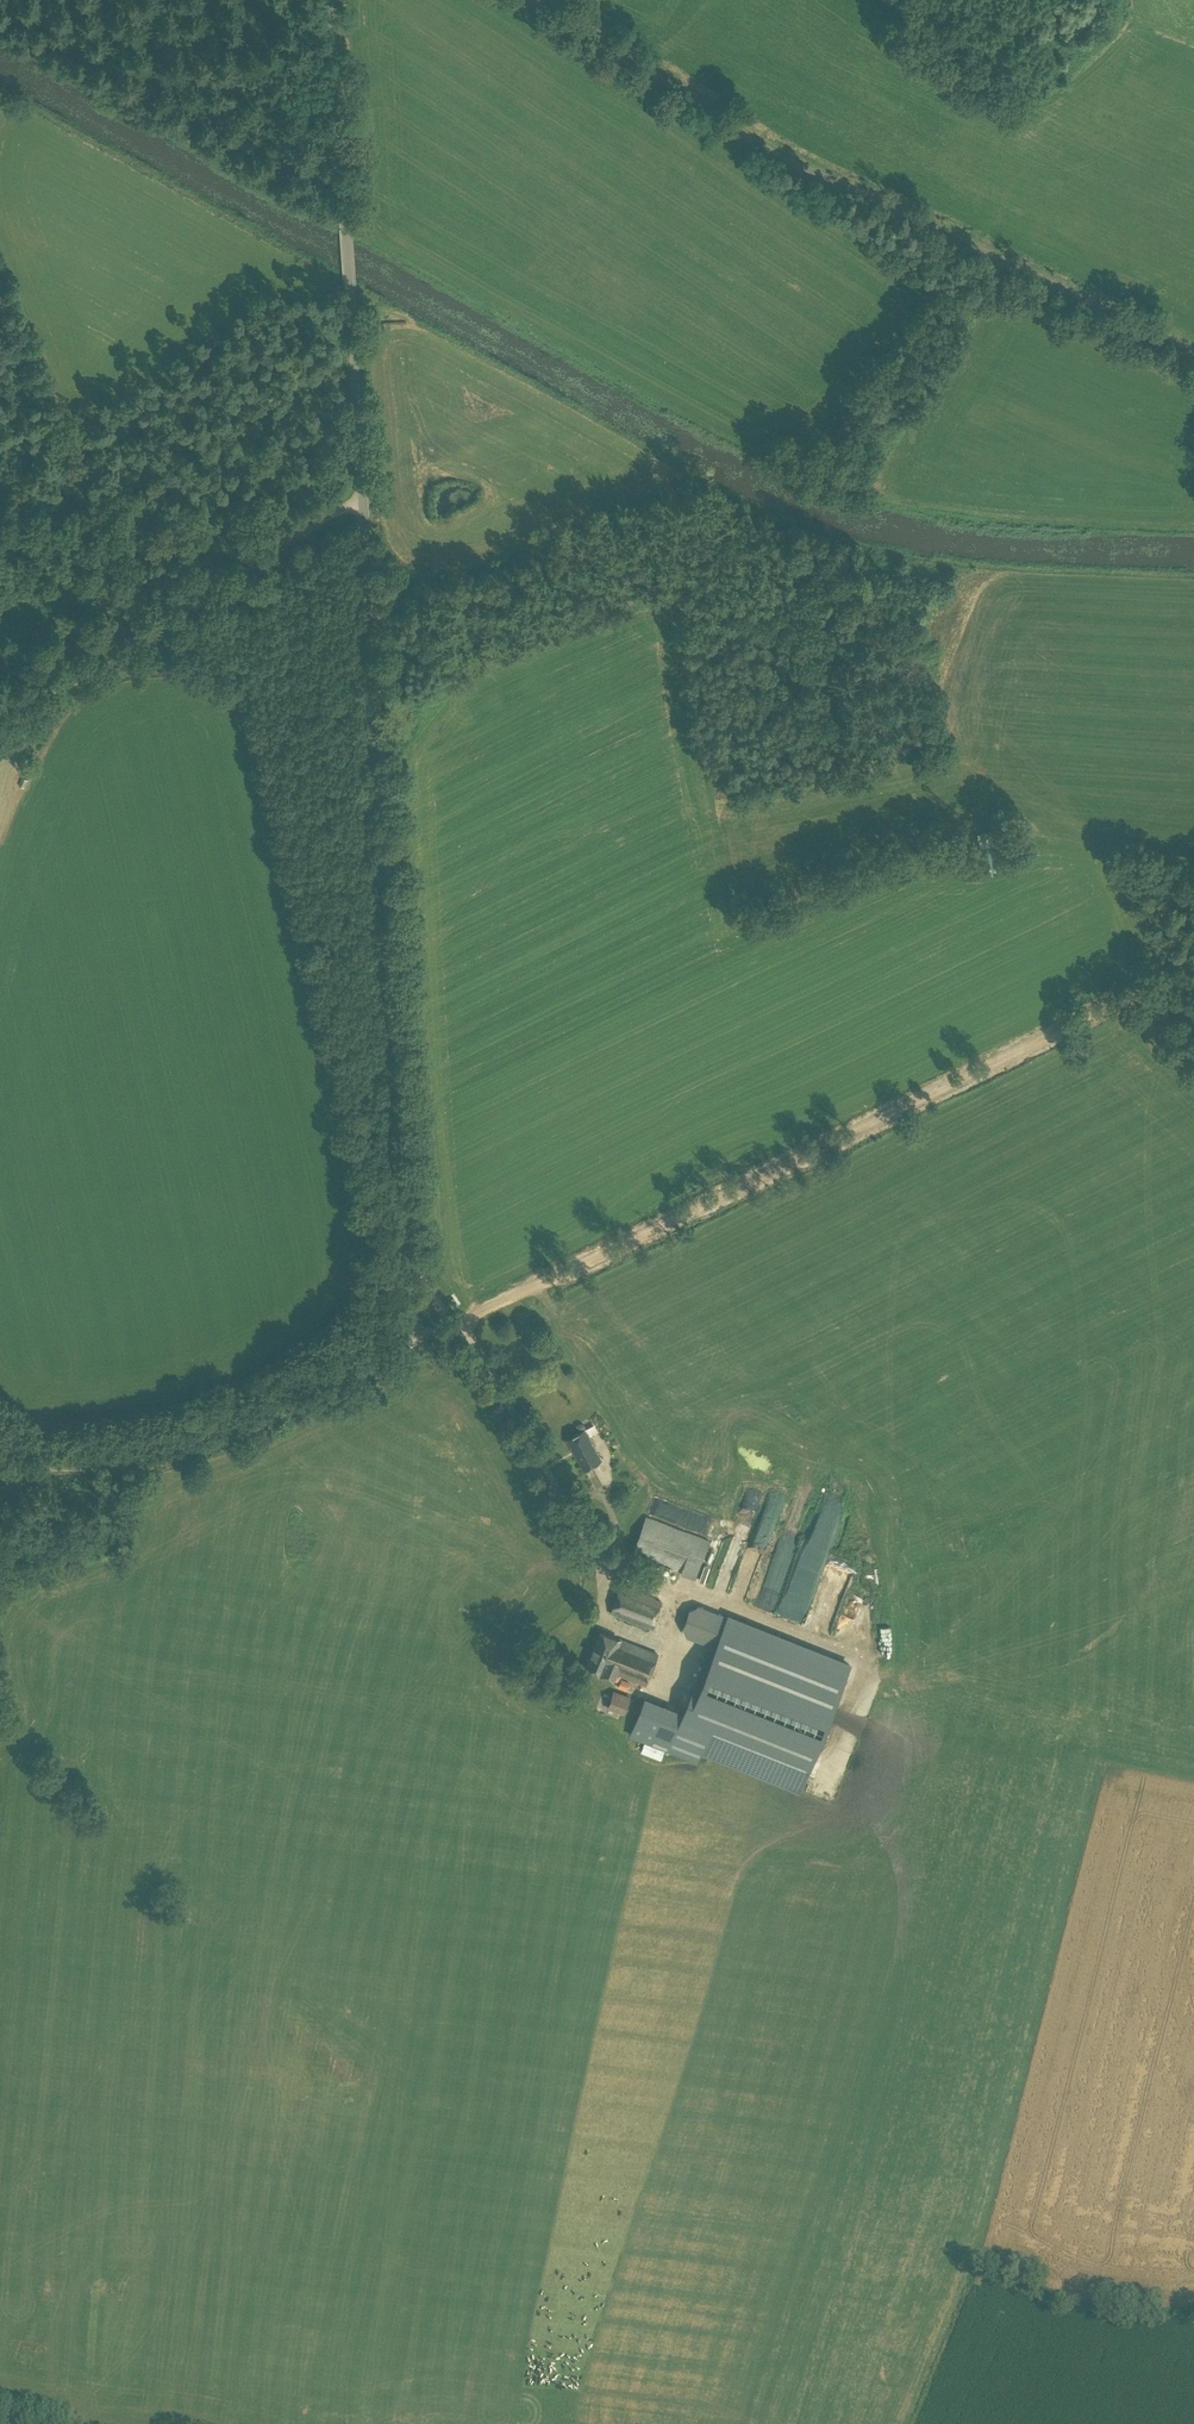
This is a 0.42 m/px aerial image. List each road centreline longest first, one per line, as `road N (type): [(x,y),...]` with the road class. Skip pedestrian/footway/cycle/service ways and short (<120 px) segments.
road 1 (unclassified): [(0,1496),(36,1470),(176,1459),(399,1352),(410,1333),(363,506)]
road 2 (track): [(399,1352),(1193,962)]
road 3 (unclassified): [(1193,349),(775,156),(545,0)]
road 4 (unclassified): [(363,506),(328,0)]
road 5 (unclassified): [(0,730),(344,508),(363,506)]
road 6 (track): [(460,1324),(599,1557),(605,1621)]

